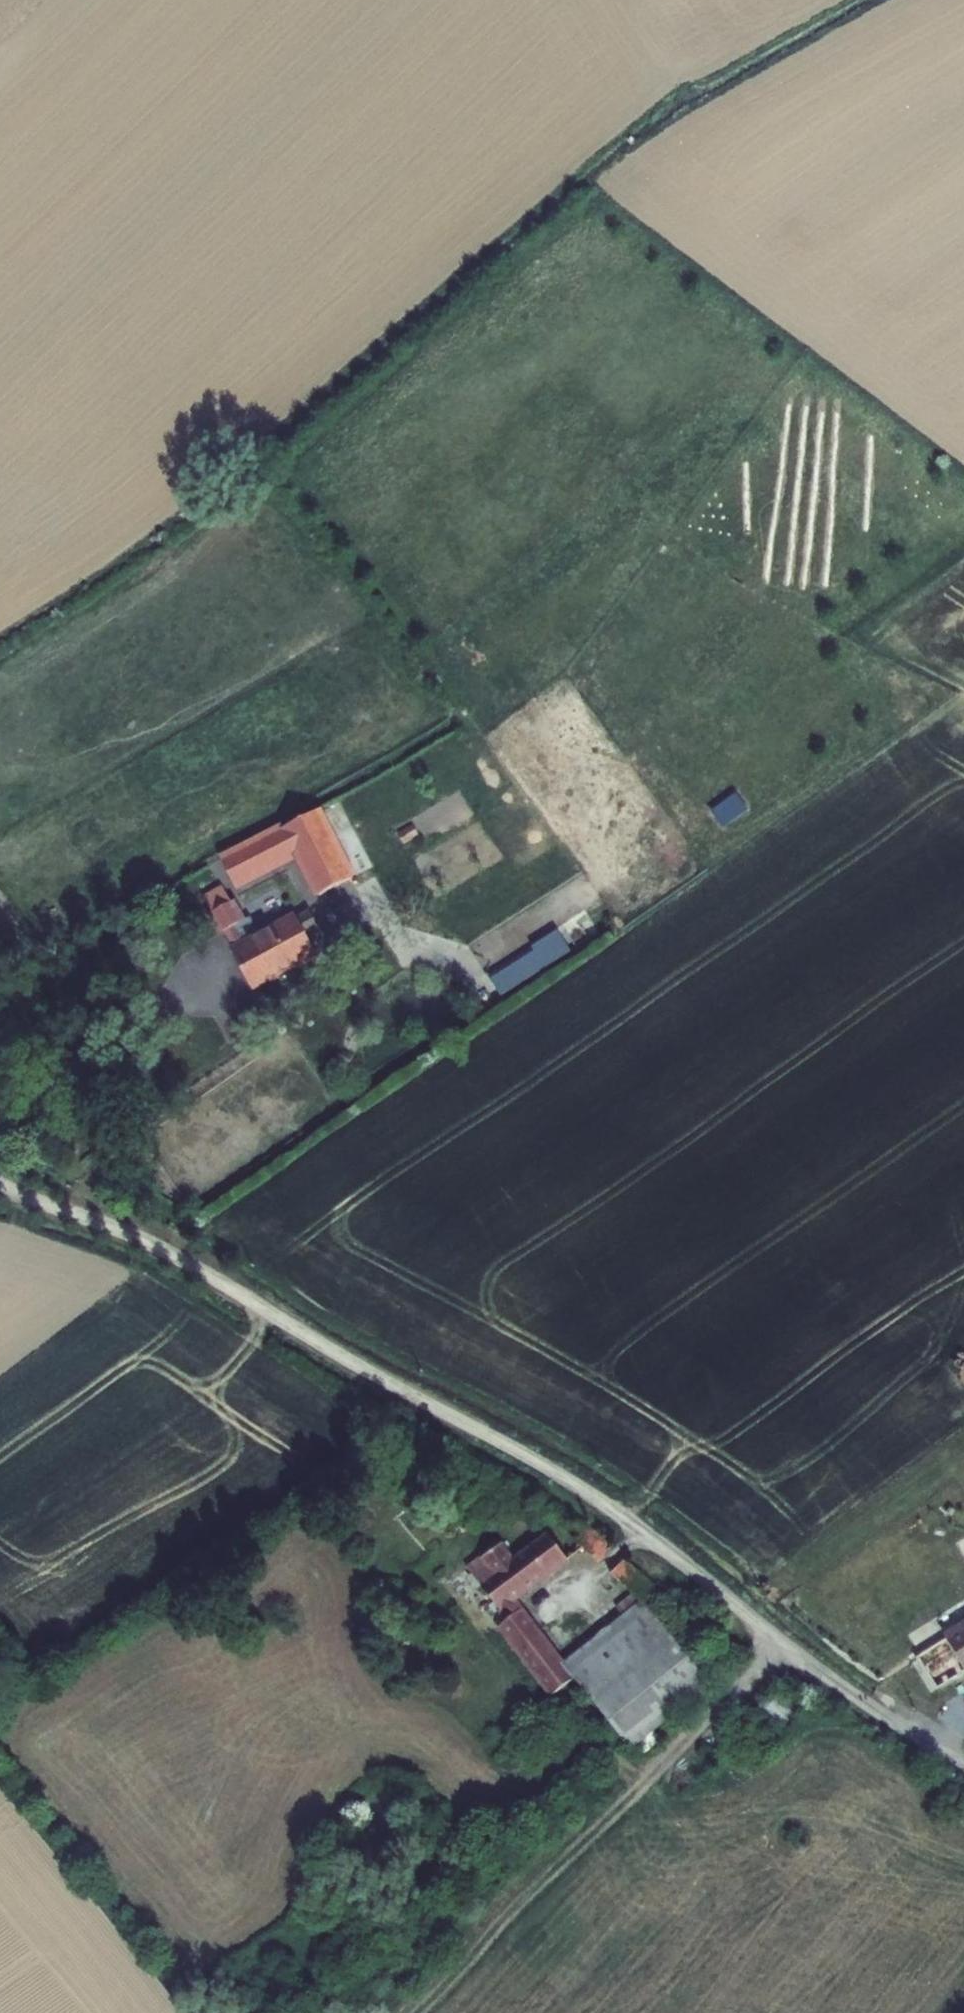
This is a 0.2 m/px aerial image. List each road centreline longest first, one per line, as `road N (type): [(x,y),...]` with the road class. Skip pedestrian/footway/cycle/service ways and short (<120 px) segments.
road 1 (unclassified): [(0,1183),(173,1253),(574,1482),(825,1675),(963,1765)]

